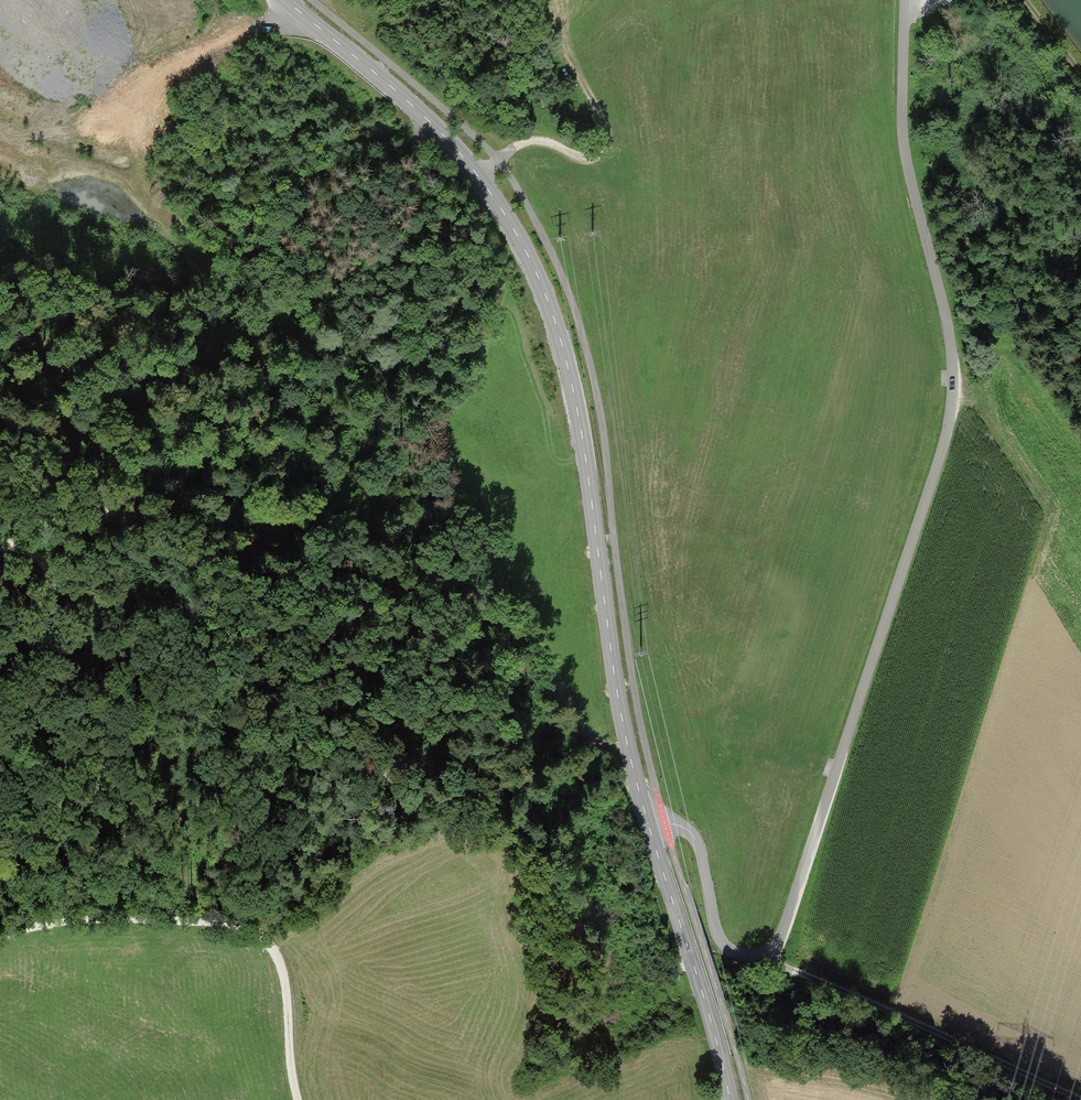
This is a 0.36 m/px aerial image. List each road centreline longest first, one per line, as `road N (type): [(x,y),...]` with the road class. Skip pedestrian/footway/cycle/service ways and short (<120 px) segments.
road 1 (unclassified): [(904,0),(902,138),(945,316),(949,419),(777,944),(764,954),(728,950),(717,935),(699,845),(675,824),(650,830)]
road 2 (tertiary): [(650,830),(616,690),(586,450),(542,284),(501,207),(451,142),(286,0)]
road 3 (track): [(0,932),(75,918),(251,925),(278,961),(296,1099)]
road 4 (track): [(764,954),(1074,1099)]
road 5 (tertiary): [(730,1099),(650,830)]
road 6 (track): [(555,43),(600,113),(604,144),(588,157),(539,140),(515,147)]
road 7 (track): [(294,6),(283,19),(221,40),(117,103)]
road 8 (track): [(0,545),(30,548),(49,564),(55,587),(49,609),(0,650)]

